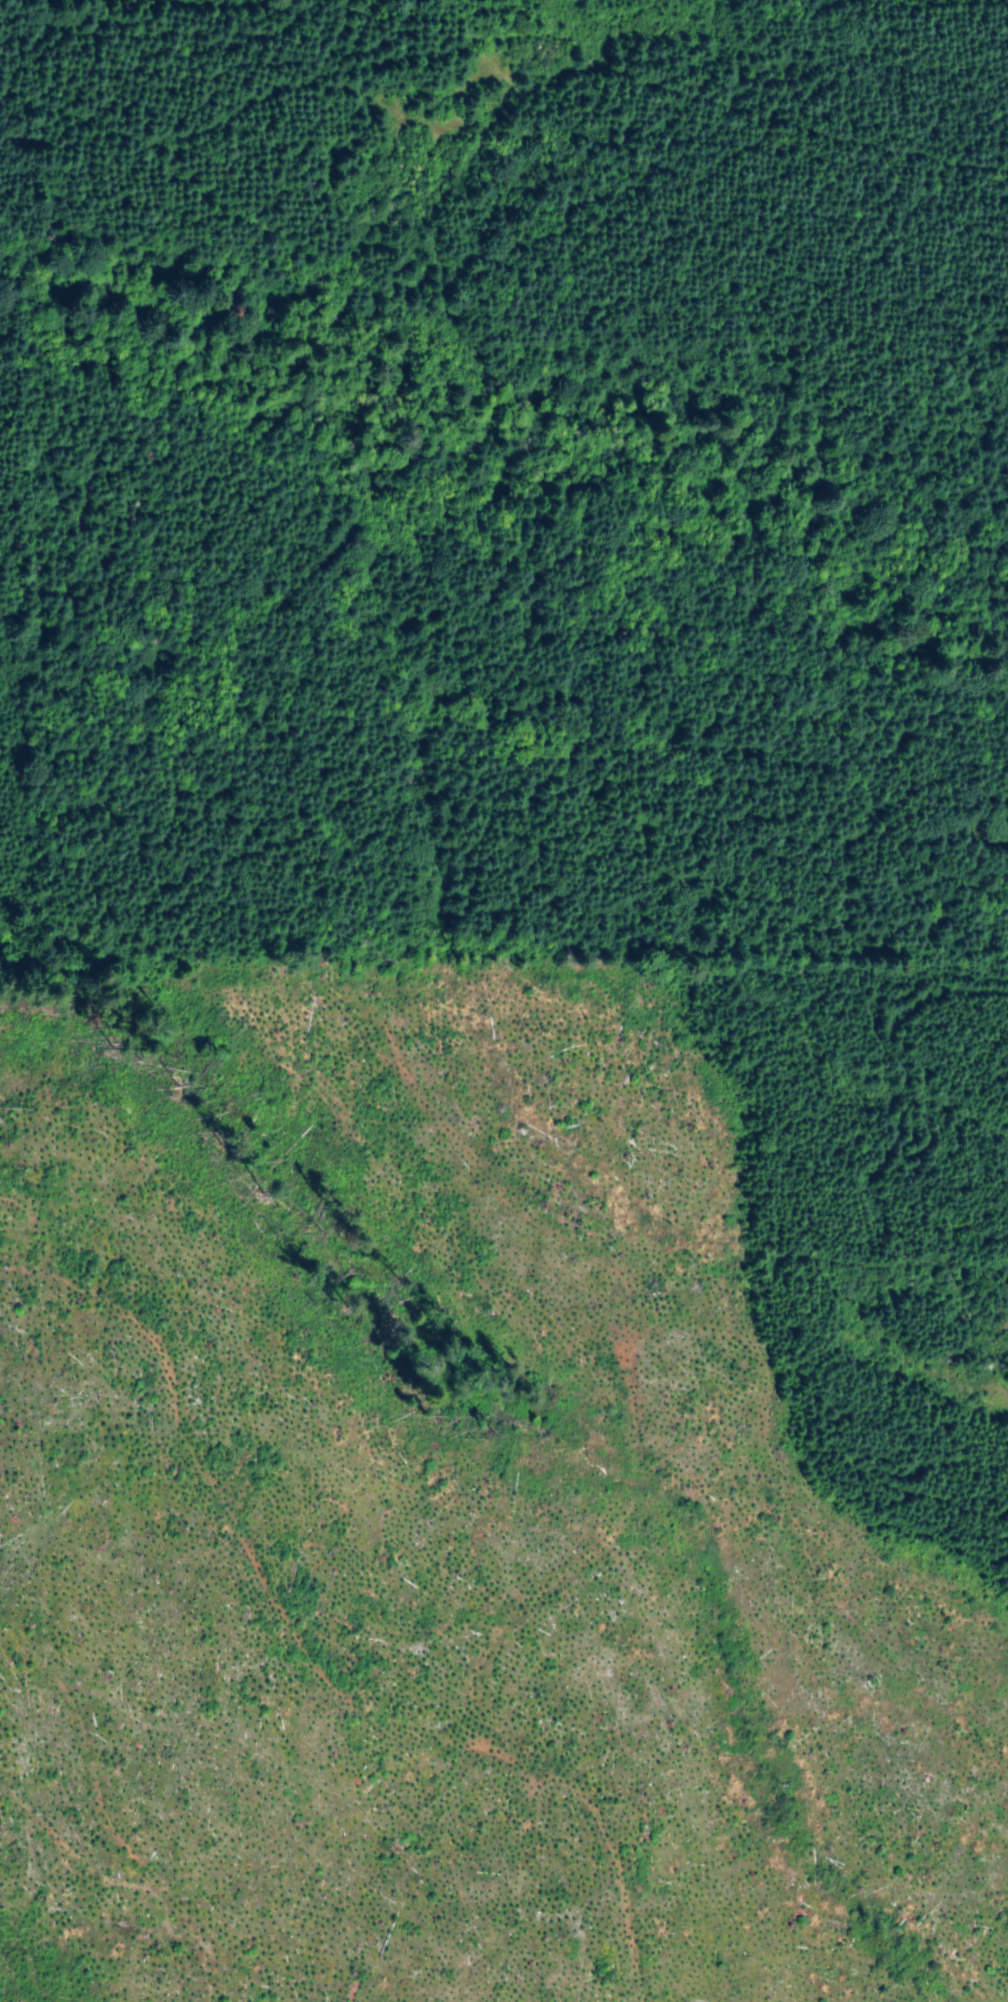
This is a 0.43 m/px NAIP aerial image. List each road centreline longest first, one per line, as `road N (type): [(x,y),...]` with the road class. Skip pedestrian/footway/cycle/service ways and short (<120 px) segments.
road 1 (track): [(1007,1248),(846,1217),(644,1109),(466,954),(317,739),(293,673),(311,554),(371,416),(371,303),(288,201),(0,88)]

